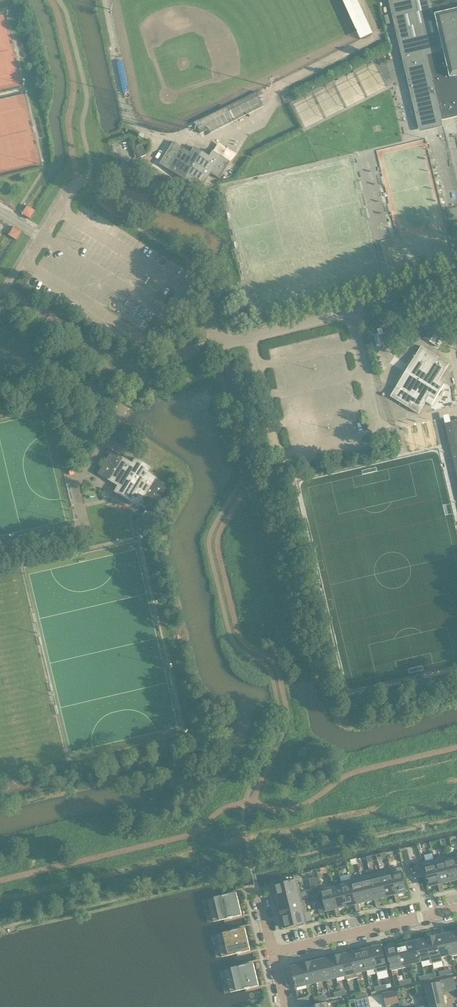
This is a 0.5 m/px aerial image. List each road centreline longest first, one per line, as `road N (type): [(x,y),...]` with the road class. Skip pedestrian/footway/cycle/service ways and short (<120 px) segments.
road 1 (unclassified): [(127,403),(157,362),(456,283)]
road 2 (residential): [(273,953),(456,909)]

